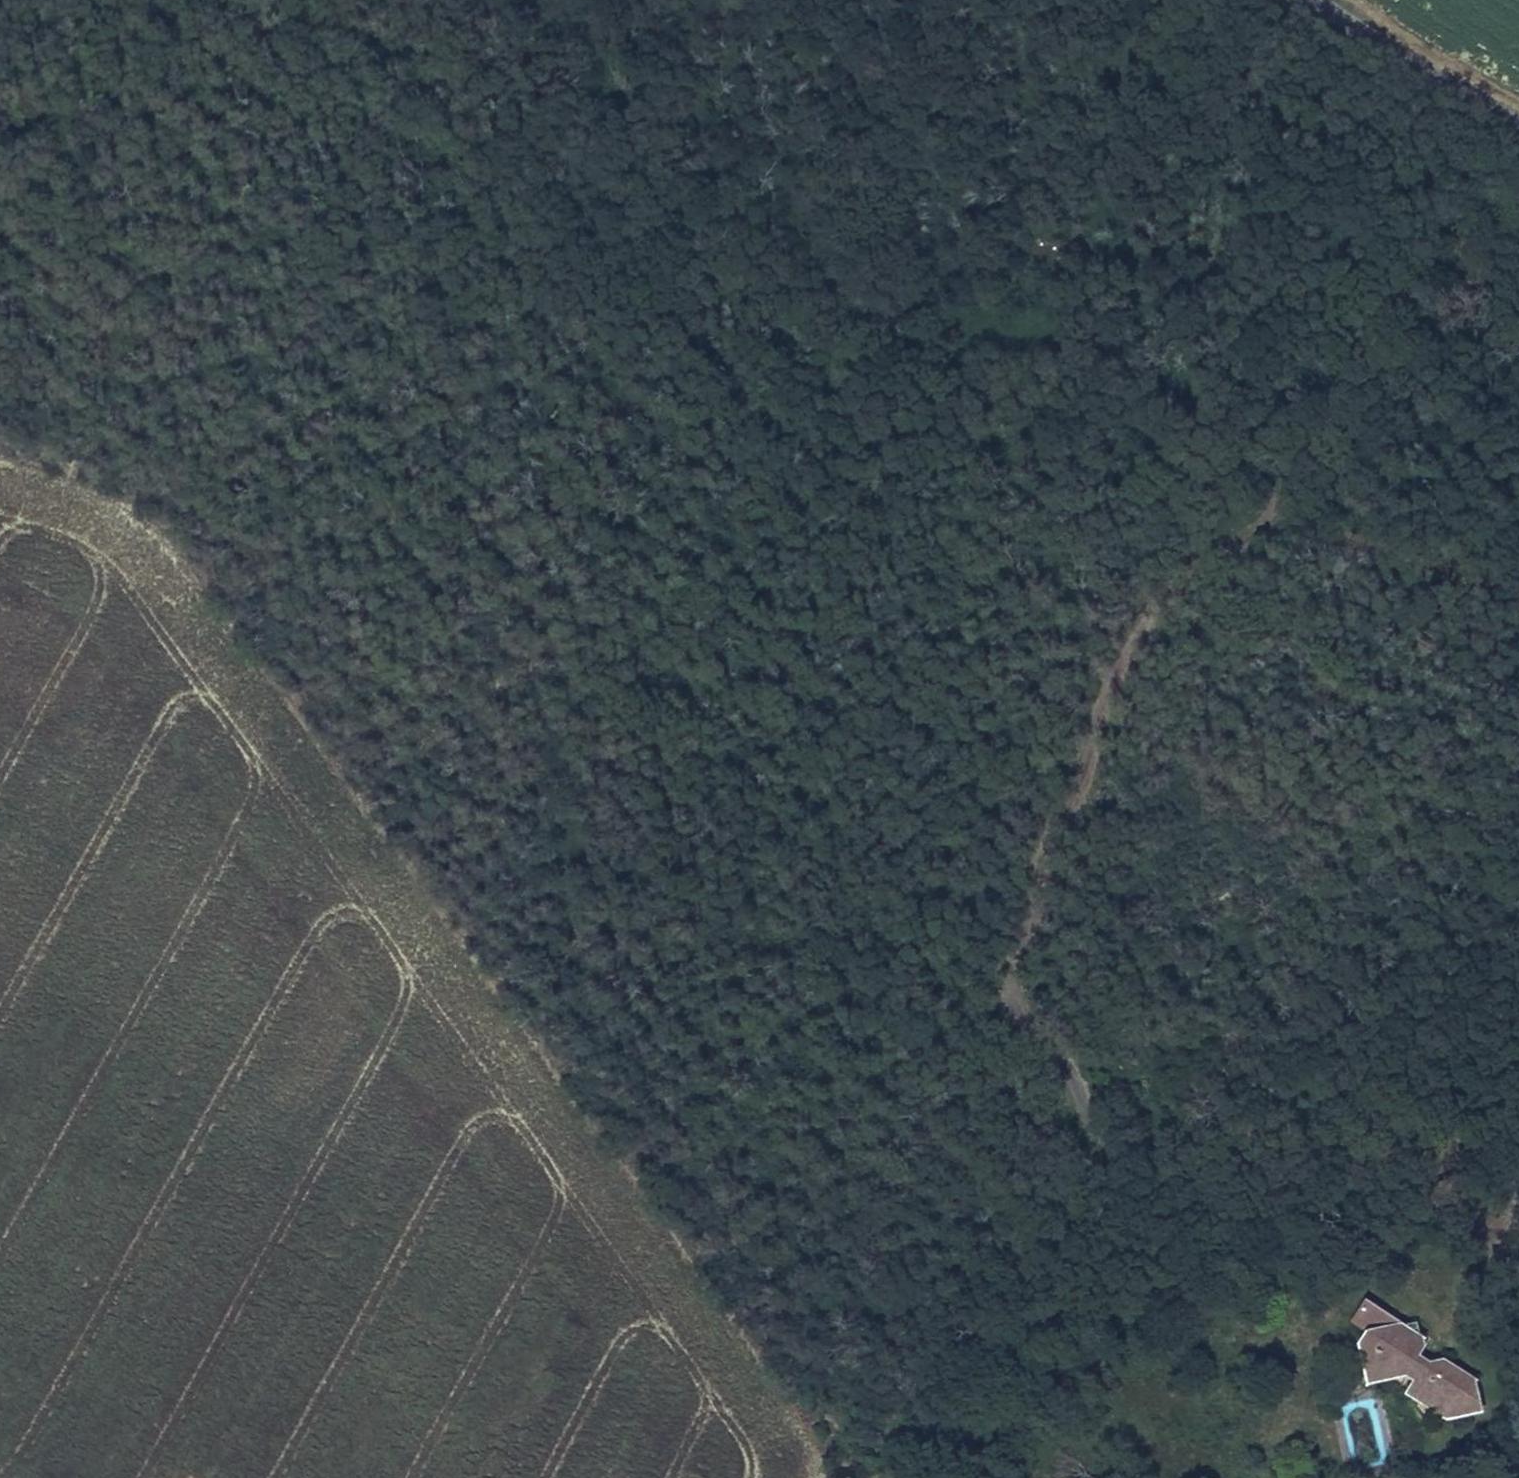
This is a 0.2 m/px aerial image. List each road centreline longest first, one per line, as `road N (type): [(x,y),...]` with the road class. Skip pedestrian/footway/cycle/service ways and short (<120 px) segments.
road 1 (unclassified): [(1309,0),(1518,128)]

